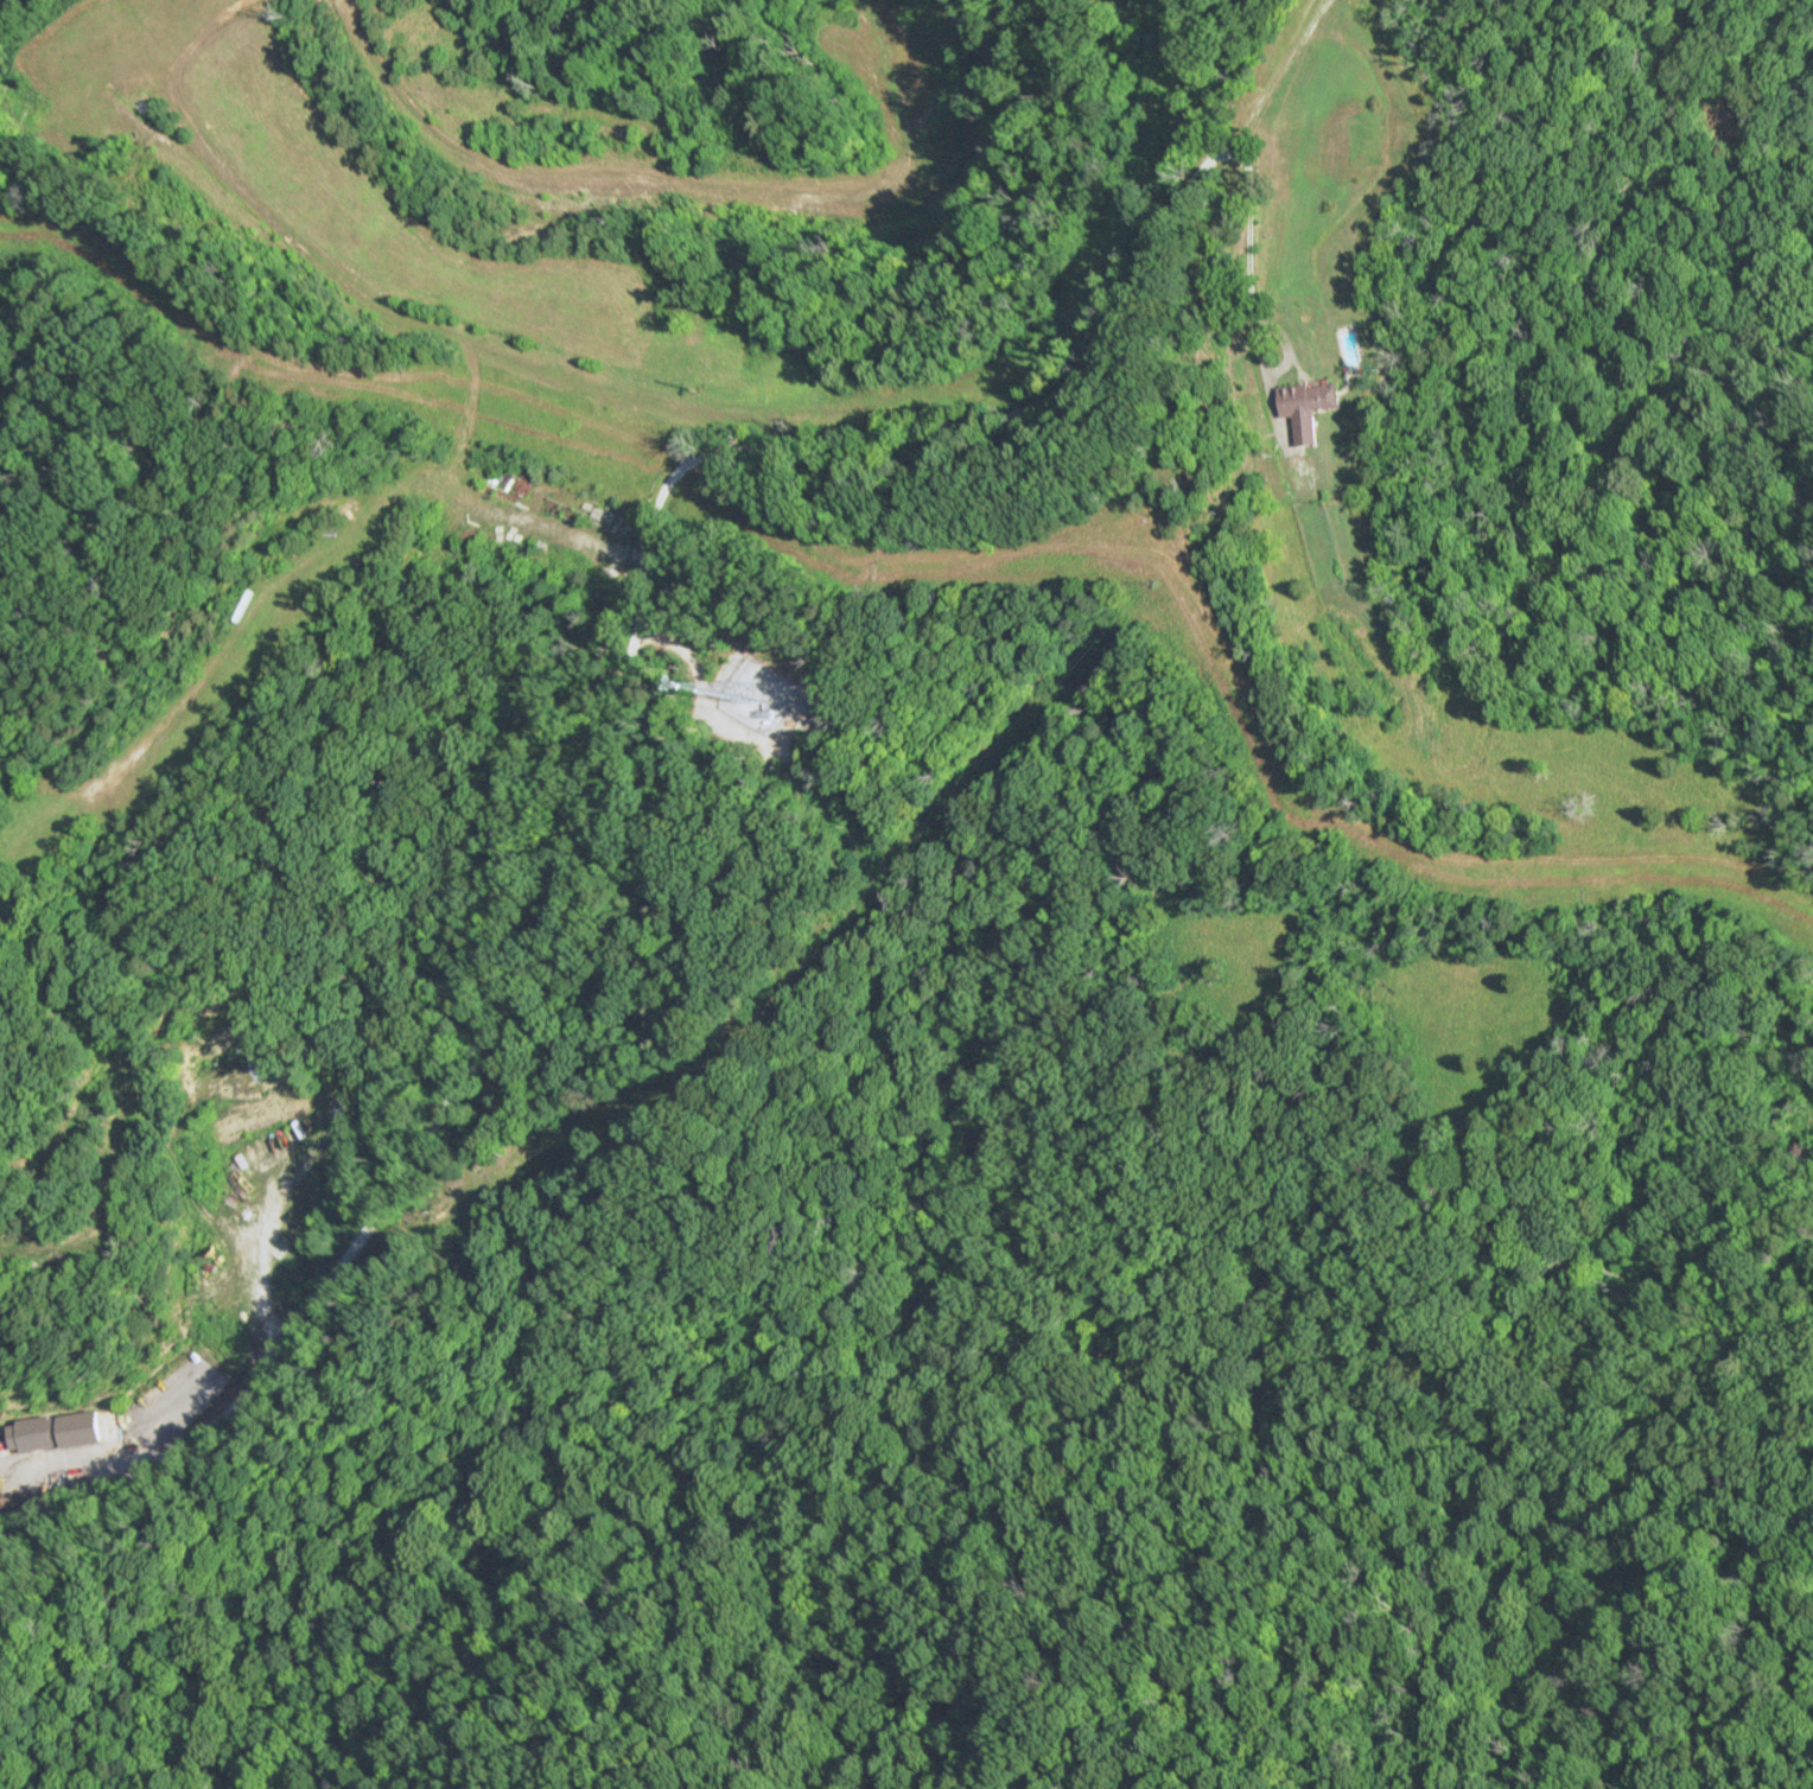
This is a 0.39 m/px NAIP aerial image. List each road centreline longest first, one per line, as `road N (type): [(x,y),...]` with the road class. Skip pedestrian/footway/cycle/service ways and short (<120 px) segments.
road 1 (residential): [(0,1510),(71,1495),(150,1463),(236,1402),(460,1091),(516,986),(613,730),(657,494),(681,454),(965,420),(1042,399),(1113,349),(1207,155)]

